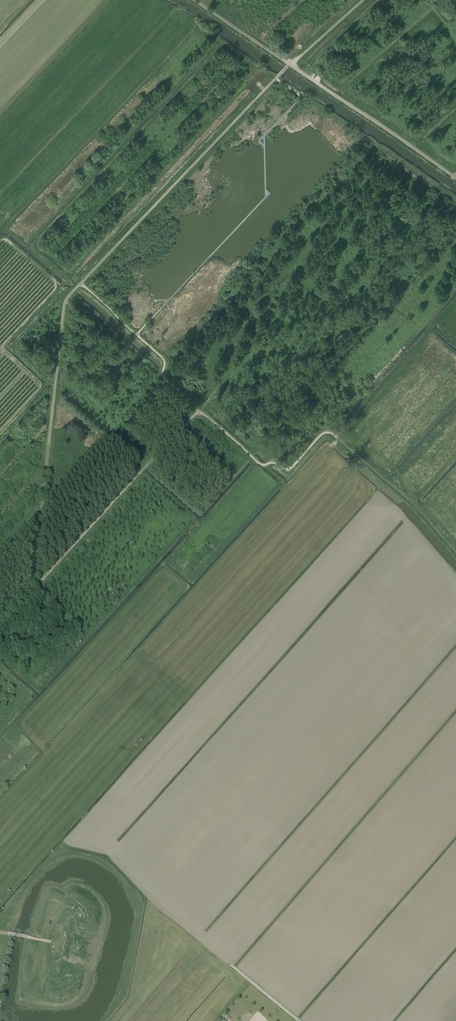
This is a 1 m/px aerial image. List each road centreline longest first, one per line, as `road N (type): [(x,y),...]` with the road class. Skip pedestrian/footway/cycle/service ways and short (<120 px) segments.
road 1 (unclassified): [(455,178),(194,0)]
road 2 (track): [(31,938),(51,886),(79,883),(102,904),(103,932),(82,997),(59,1008),(24,1004),(18,996)]
road 3 (track): [(33,589),(199,411)]
road 4 (track): [(337,438),(324,433),(284,470),(260,465),(199,411)]
road 5 (track): [(171,557),(192,577),(279,483),(289,490)]
road 6 (track): [(171,557),(258,463)]
road 7 (track): [(163,376),(71,292)]

